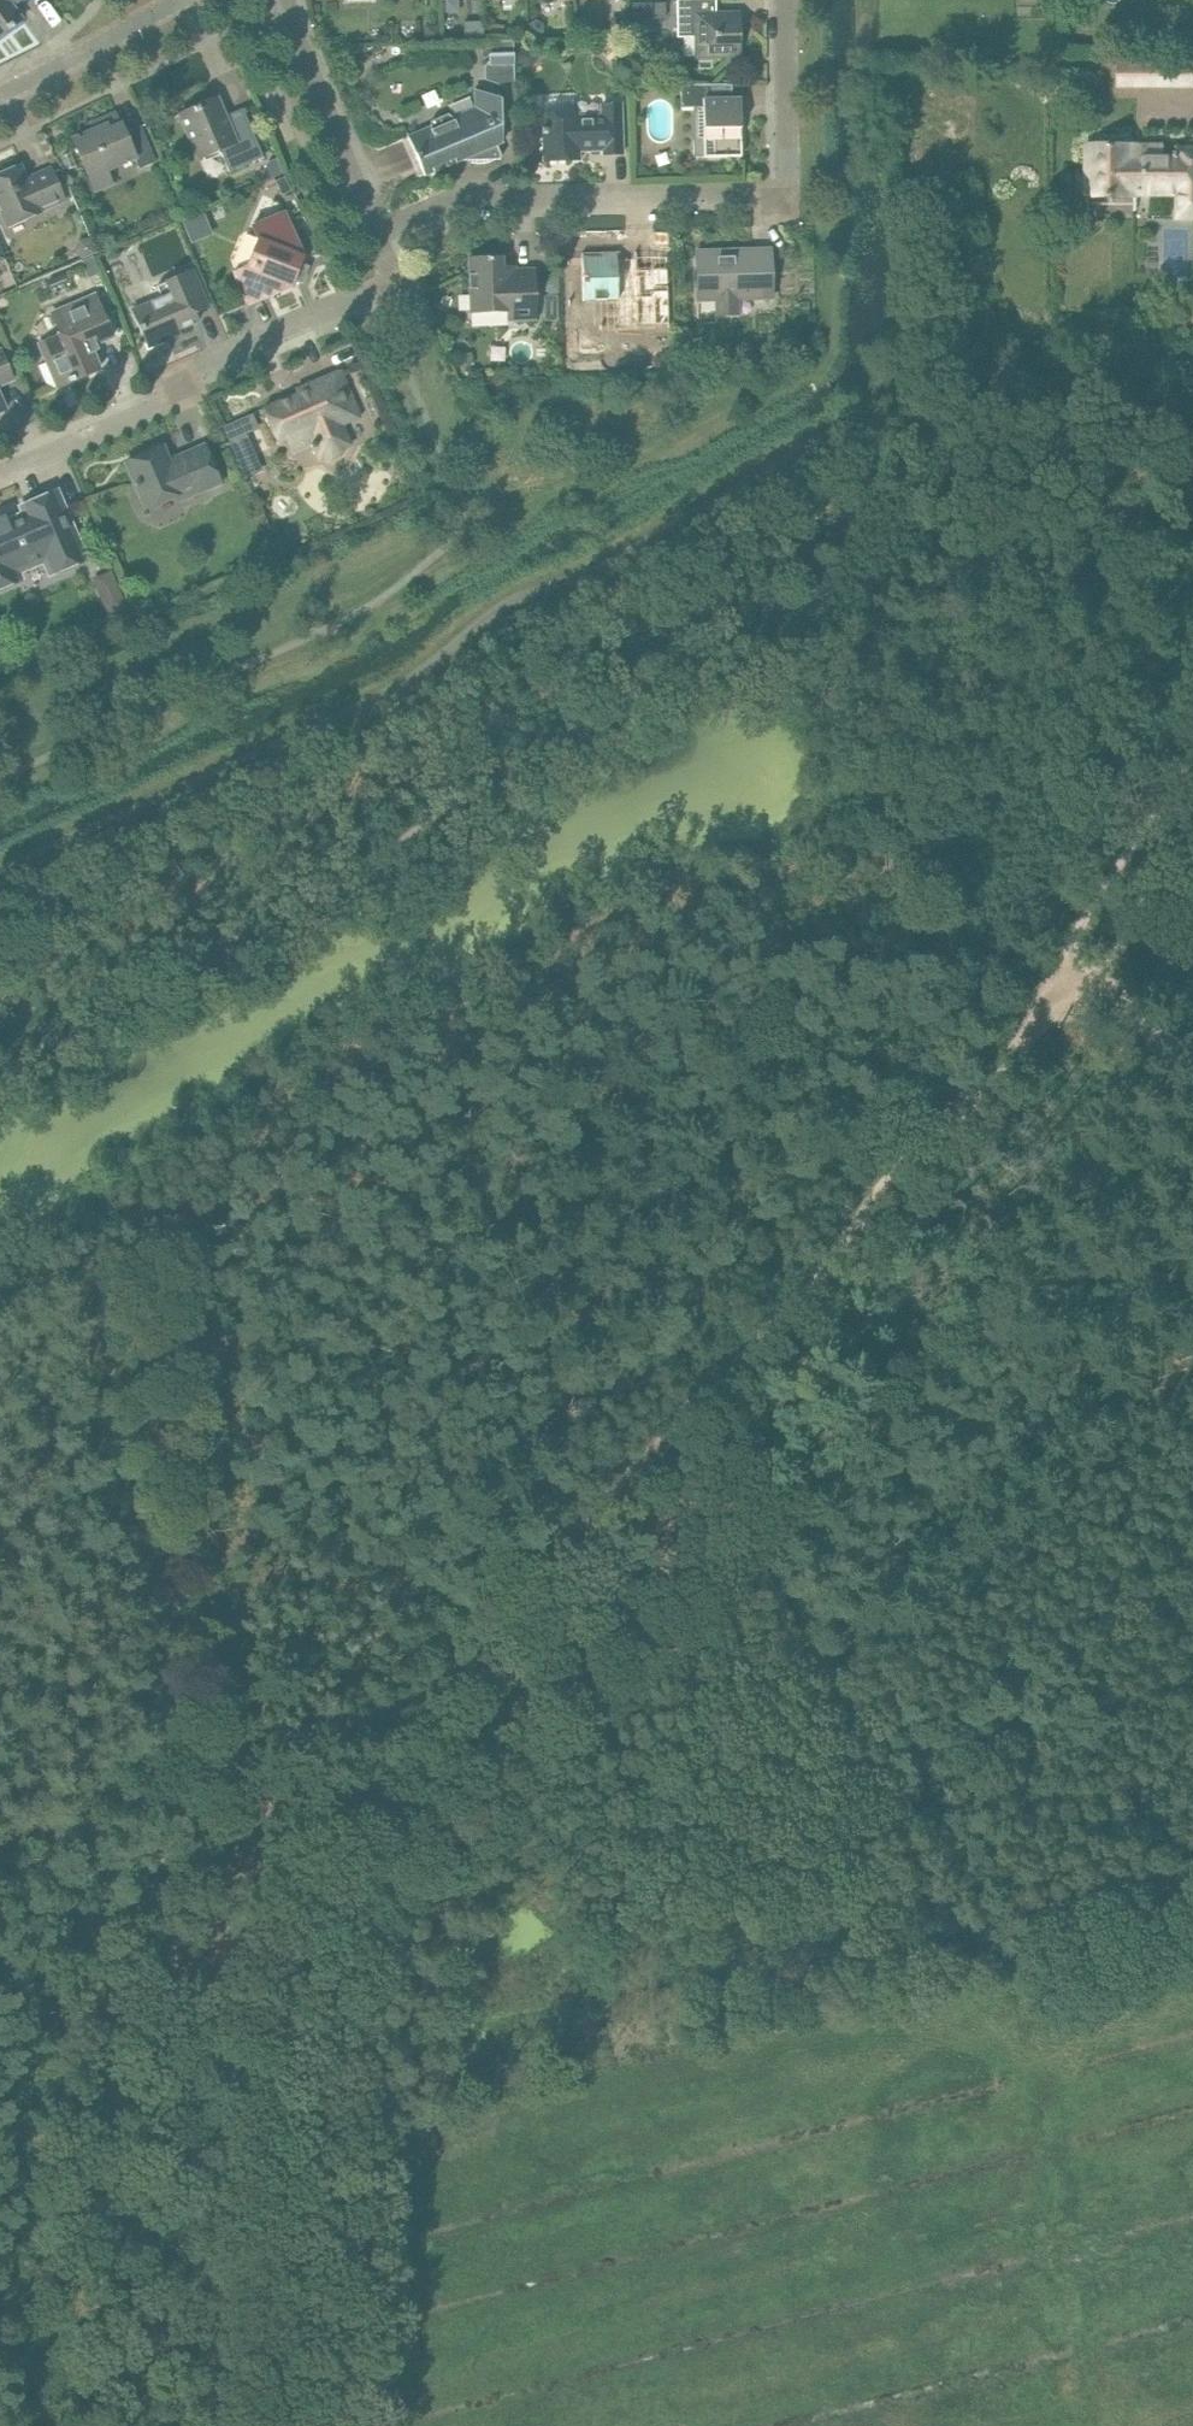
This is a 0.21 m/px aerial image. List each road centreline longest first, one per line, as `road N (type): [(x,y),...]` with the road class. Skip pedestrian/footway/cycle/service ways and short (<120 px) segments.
road 1 (track): [(393,1744),(415,1710),(706,1397),(1071,976)]
road 2 (track): [(283,2425),(269,2168),(271,1989),(290,1911),(337,1822),(393,1744)]
road 3 (residential): [(375,231),(455,199),(789,190),(785,0)]
road 4 (residential): [(0,473),(161,405),(198,366),(395,282),(375,231)]
road 5 (track): [(1071,976),(1088,904),(1192,764)]
road 6 (residential): [(375,231),(287,0)]
road 7 (track): [(1192,812),(1122,943),(1071,976)]
road 8 (residential): [(0,94),(182,0)]
road 9 (track): [(1192,1046),(1071,976)]

